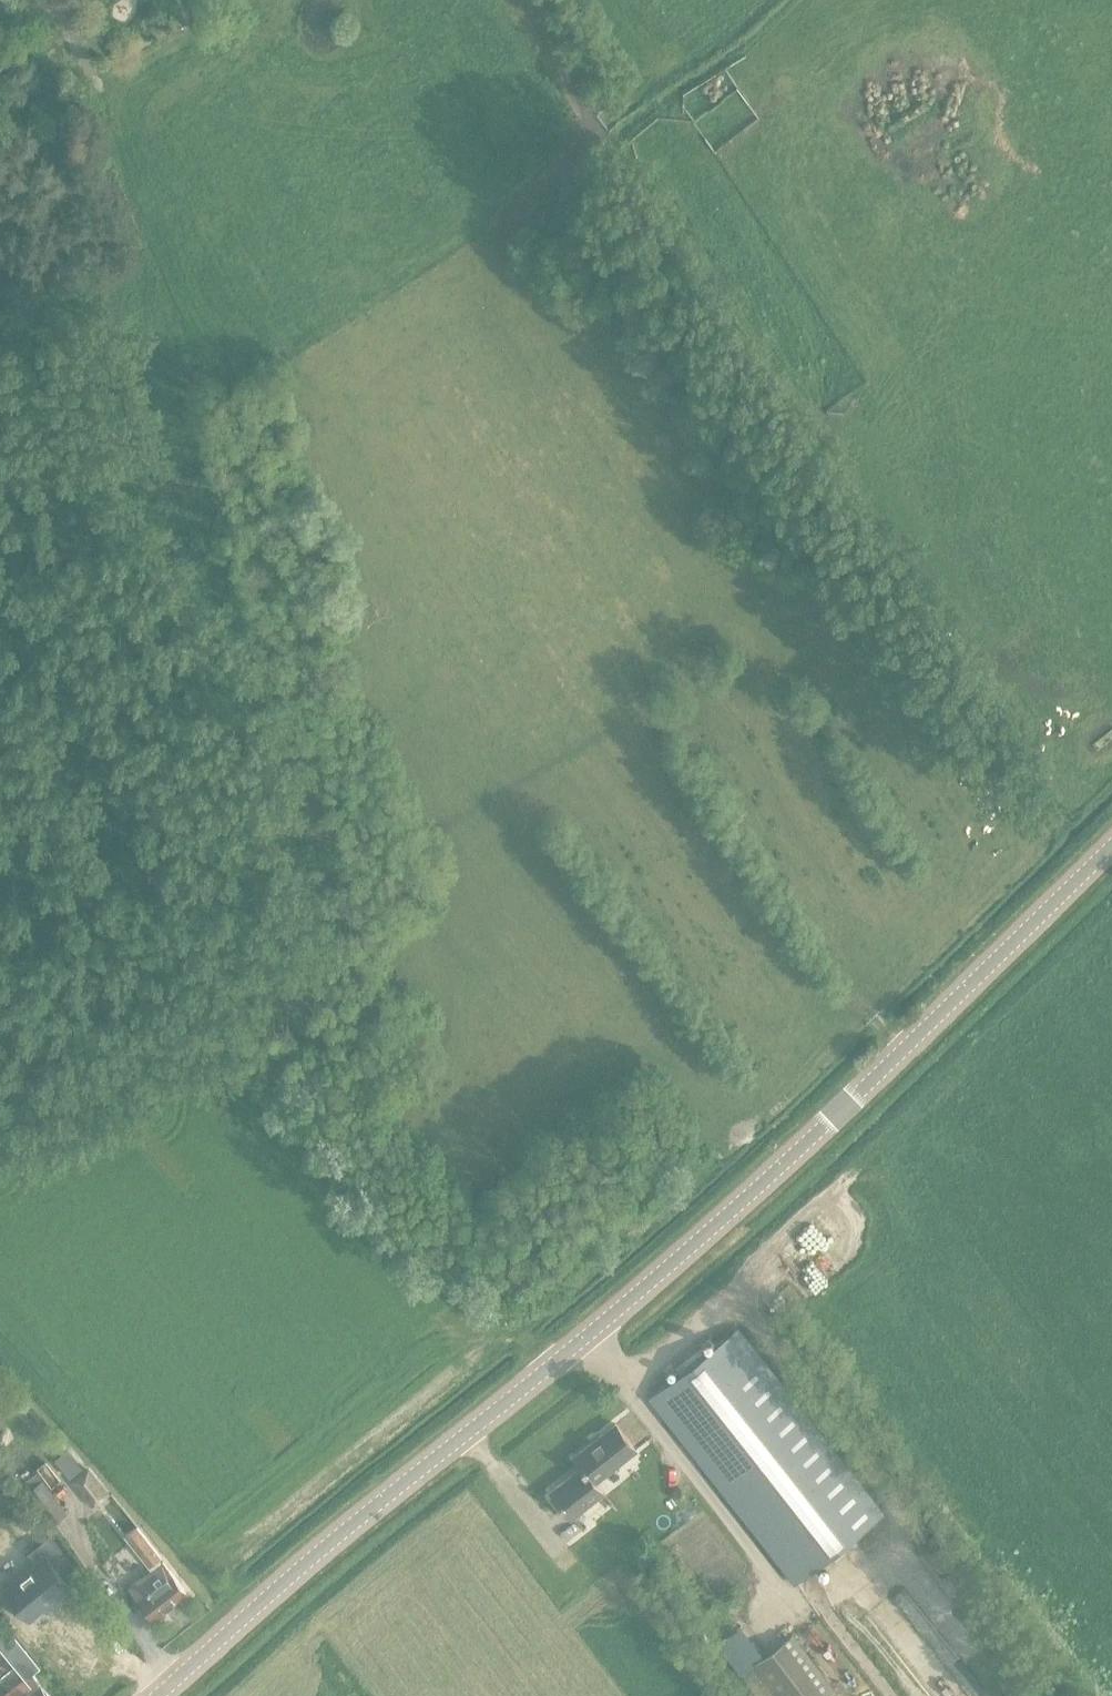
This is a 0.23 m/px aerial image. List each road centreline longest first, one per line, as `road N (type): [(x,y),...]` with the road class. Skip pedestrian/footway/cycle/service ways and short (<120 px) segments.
road 1 (tertiary): [(155,1695),(747,1196),(1111,844)]

